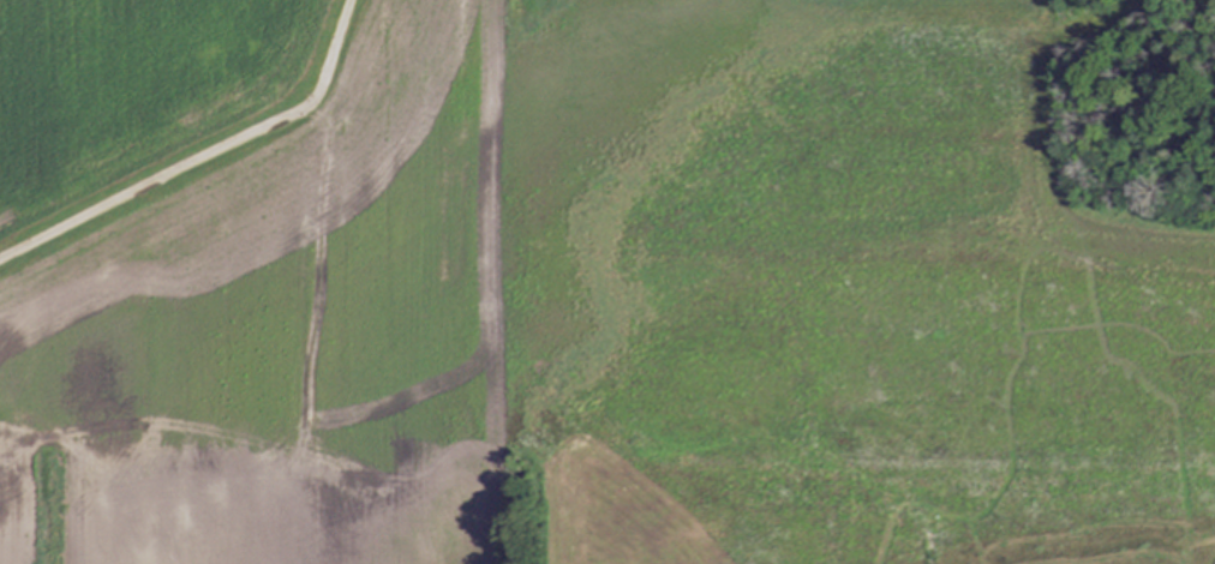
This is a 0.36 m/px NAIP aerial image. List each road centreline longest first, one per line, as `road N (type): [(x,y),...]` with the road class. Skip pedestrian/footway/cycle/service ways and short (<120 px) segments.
road 1 (track): [(0,257),(299,112),(323,86),(352,0)]

